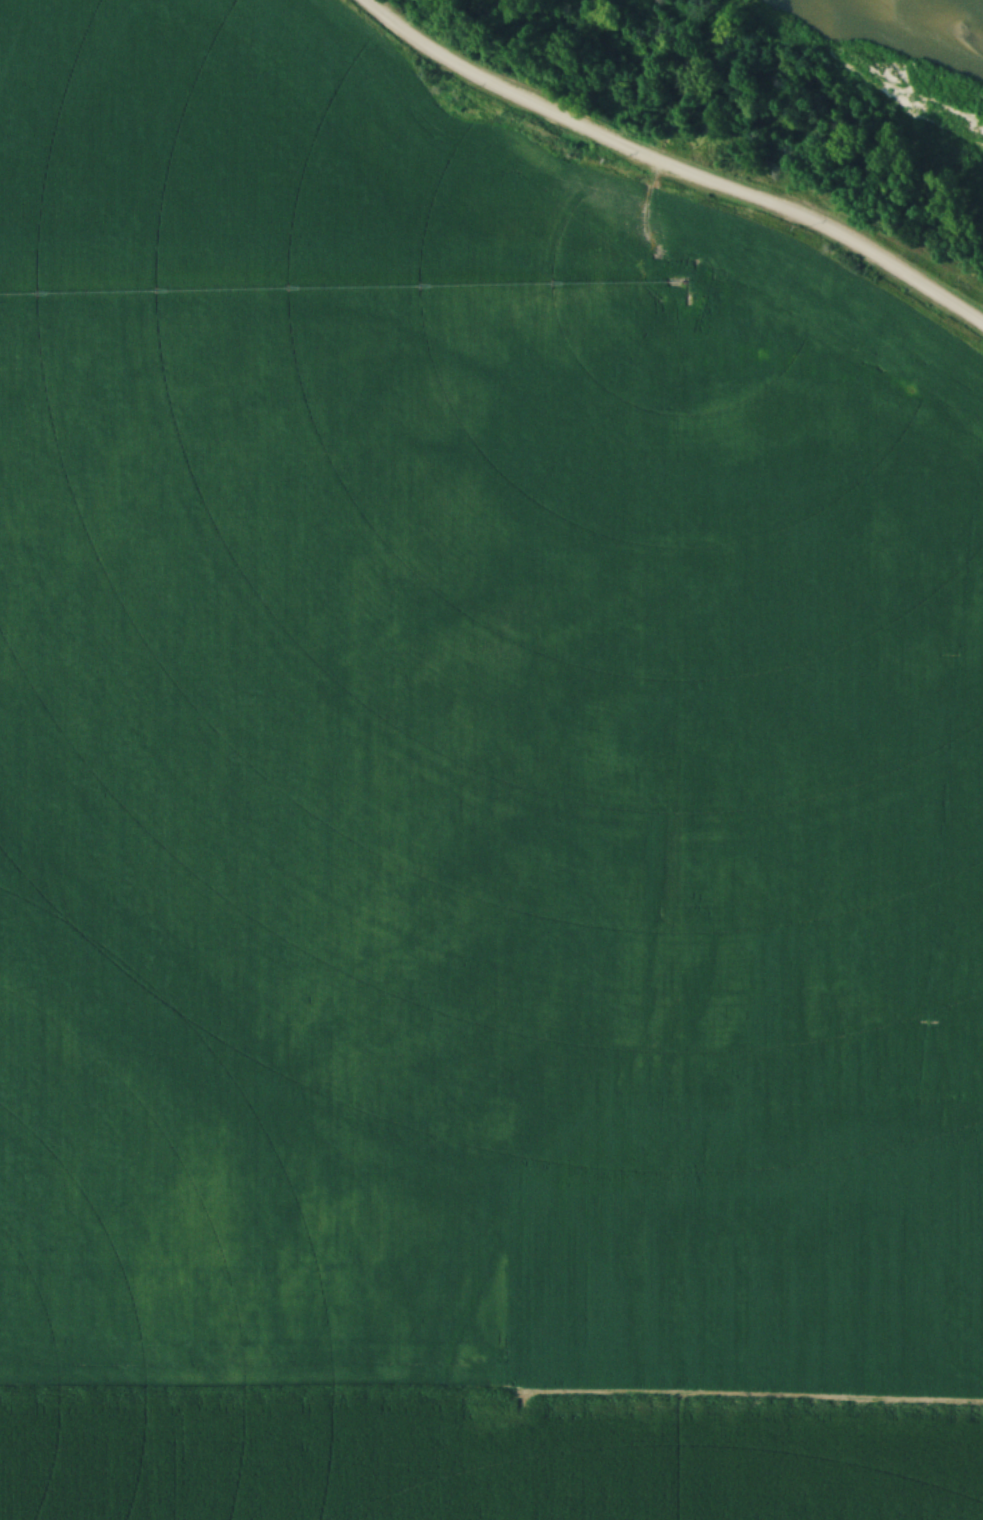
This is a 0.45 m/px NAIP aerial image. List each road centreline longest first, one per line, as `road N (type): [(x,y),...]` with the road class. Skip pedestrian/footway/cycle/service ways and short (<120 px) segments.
road 1 (residential): [(982,328),(799,219),(652,168),(467,79),(355,0)]

